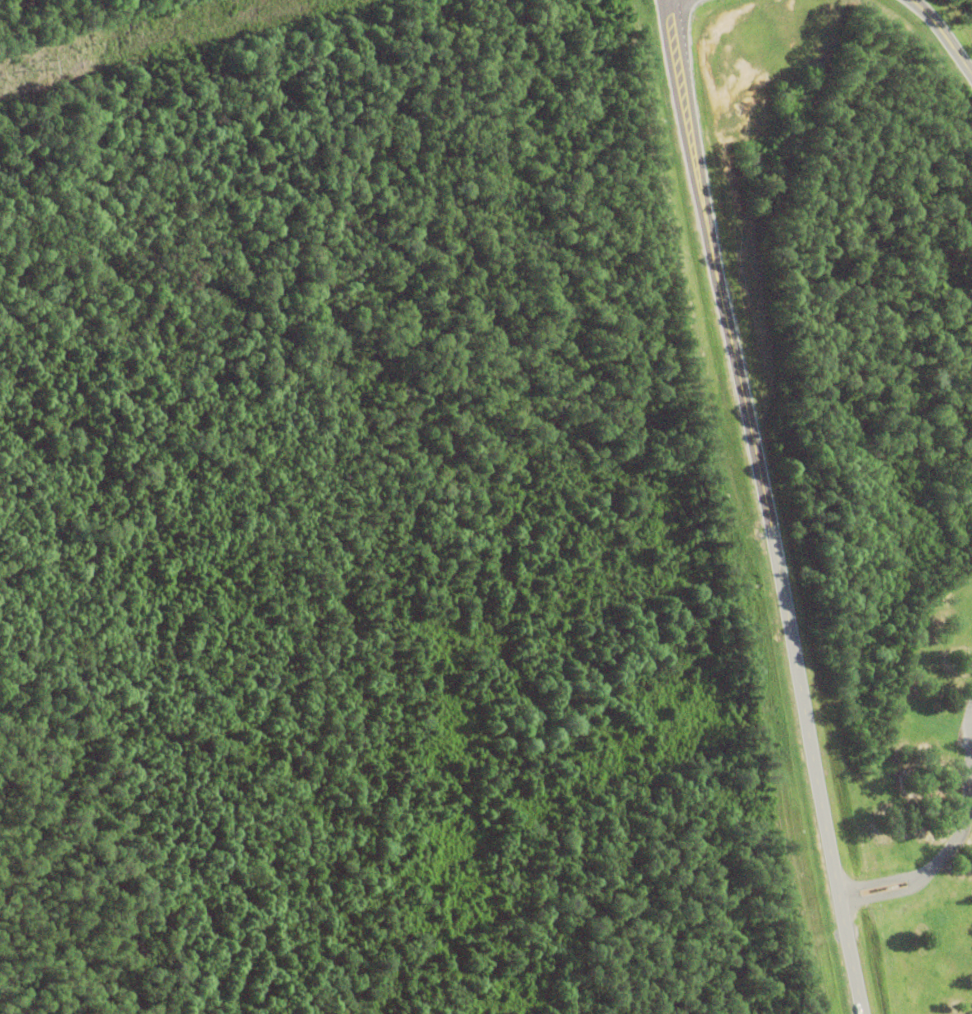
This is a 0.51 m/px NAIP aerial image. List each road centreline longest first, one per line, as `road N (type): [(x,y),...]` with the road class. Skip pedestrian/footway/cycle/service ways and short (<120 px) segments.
road 1 (tertiary): [(672,0),(767,523)]
road 2 (tertiary): [(767,523),(863,1013)]

